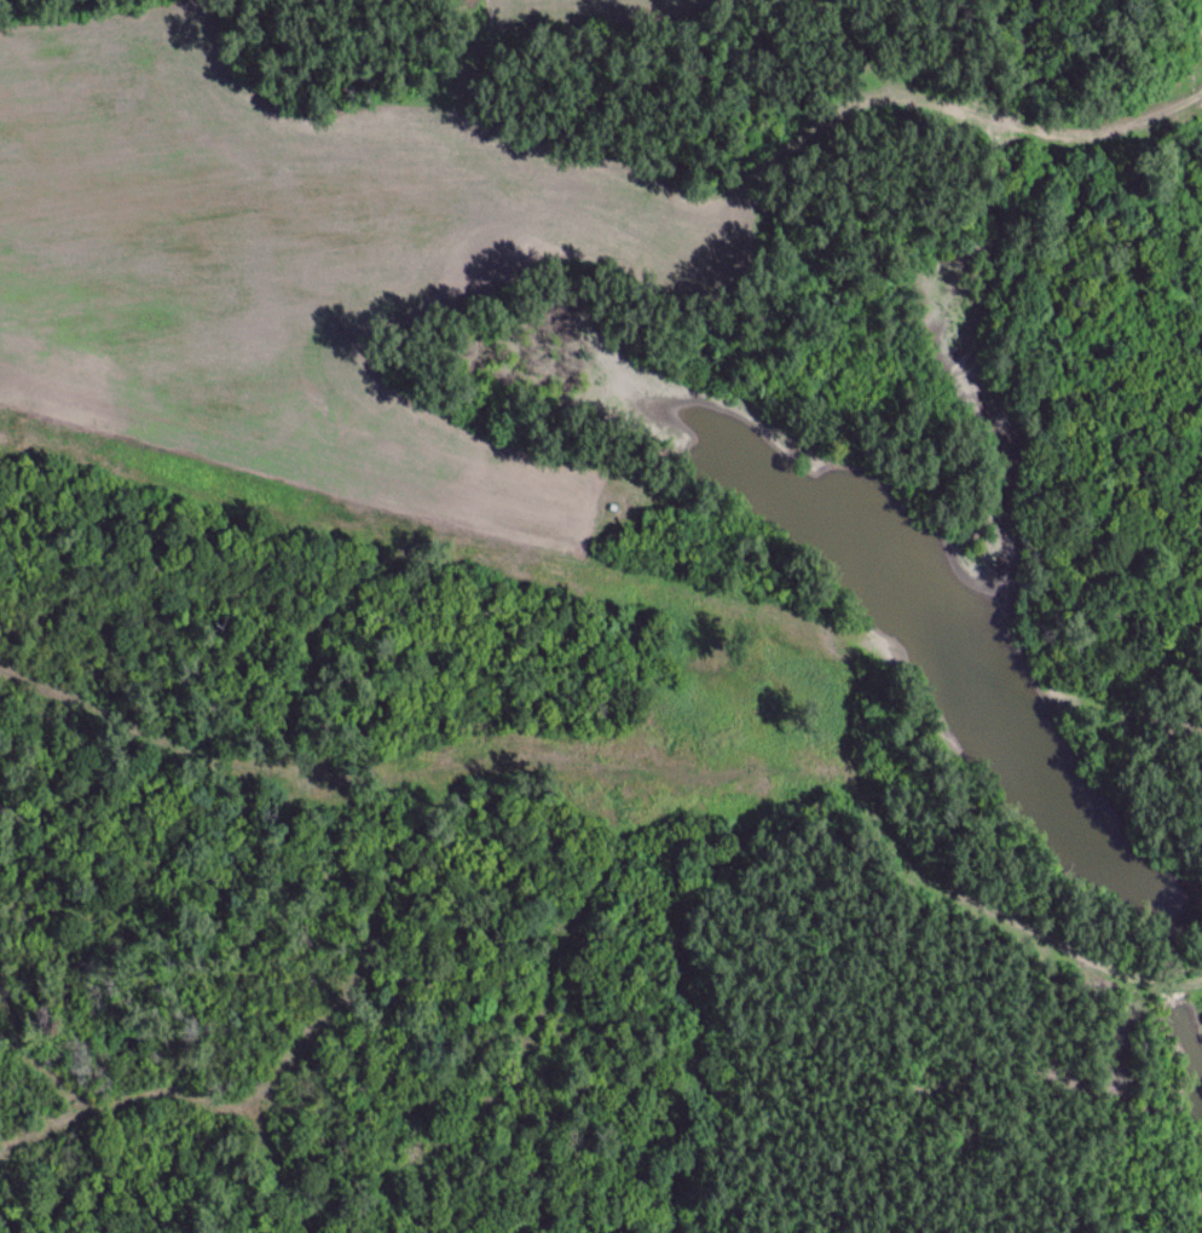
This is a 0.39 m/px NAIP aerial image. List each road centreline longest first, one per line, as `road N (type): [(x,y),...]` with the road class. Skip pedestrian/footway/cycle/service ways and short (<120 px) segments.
road 1 (track): [(1201,90),(1120,120),(1042,126),(911,92),(867,92),(843,97),(802,126)]

